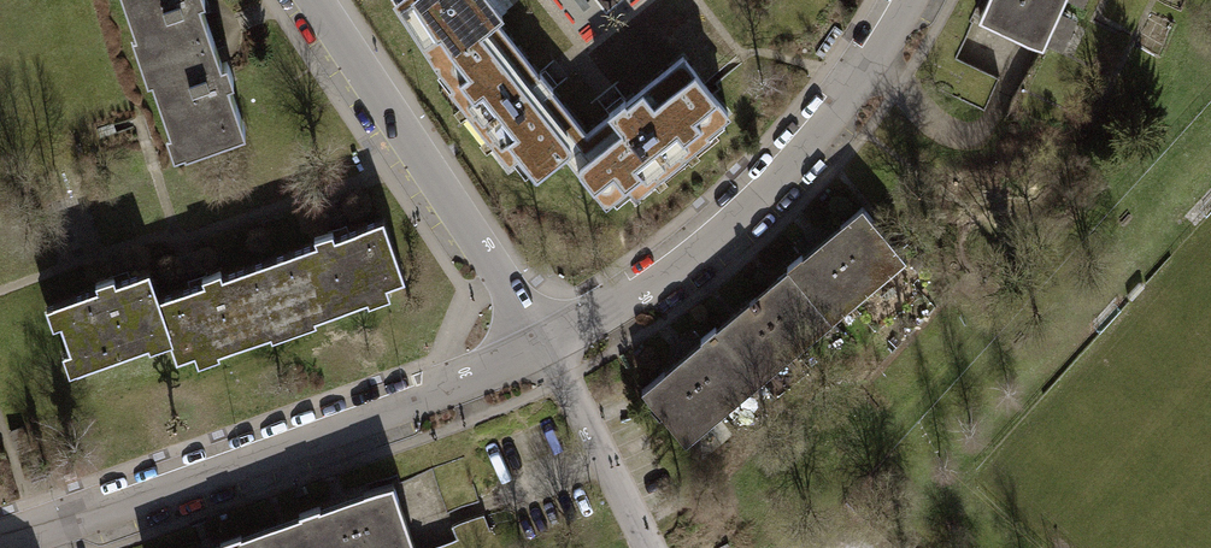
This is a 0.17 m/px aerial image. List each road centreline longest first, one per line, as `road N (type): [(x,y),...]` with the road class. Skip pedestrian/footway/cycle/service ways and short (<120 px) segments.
road 1 (residential): [(548,343),(0,546)]
road 2 (residential): [(906,0),(842,99),(753,200),(648,285),(548,343)]
road 3 (residential): [(318,0),(548,343)]
road 4 (residential): [(548,343),(644,547)]

